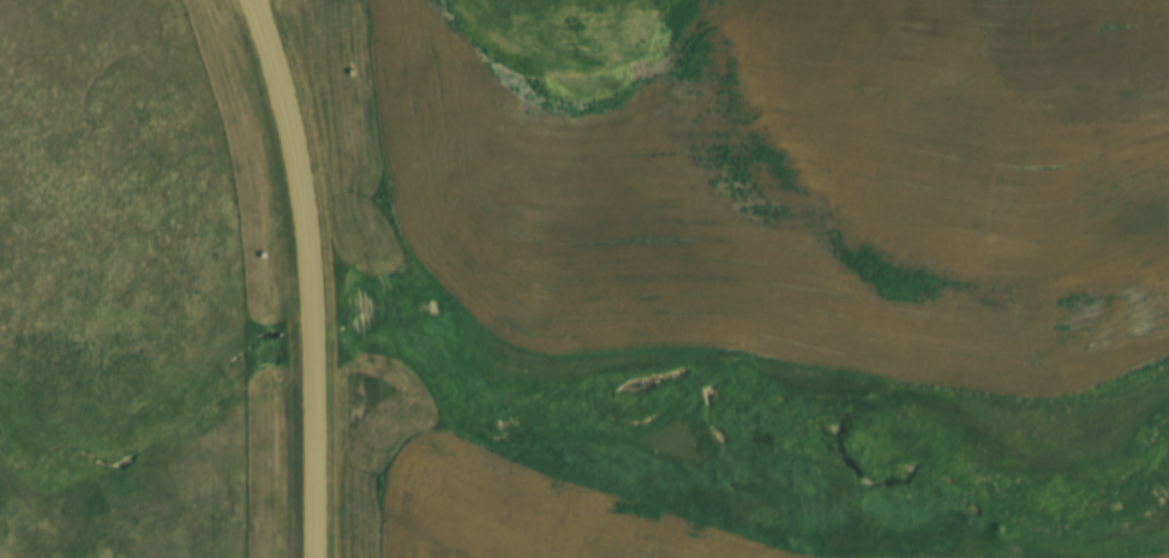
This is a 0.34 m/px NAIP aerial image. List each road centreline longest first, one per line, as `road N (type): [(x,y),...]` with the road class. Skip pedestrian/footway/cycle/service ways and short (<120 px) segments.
road 1 (residential): [(316,557),(304,176),(283,80),(250,0)]

